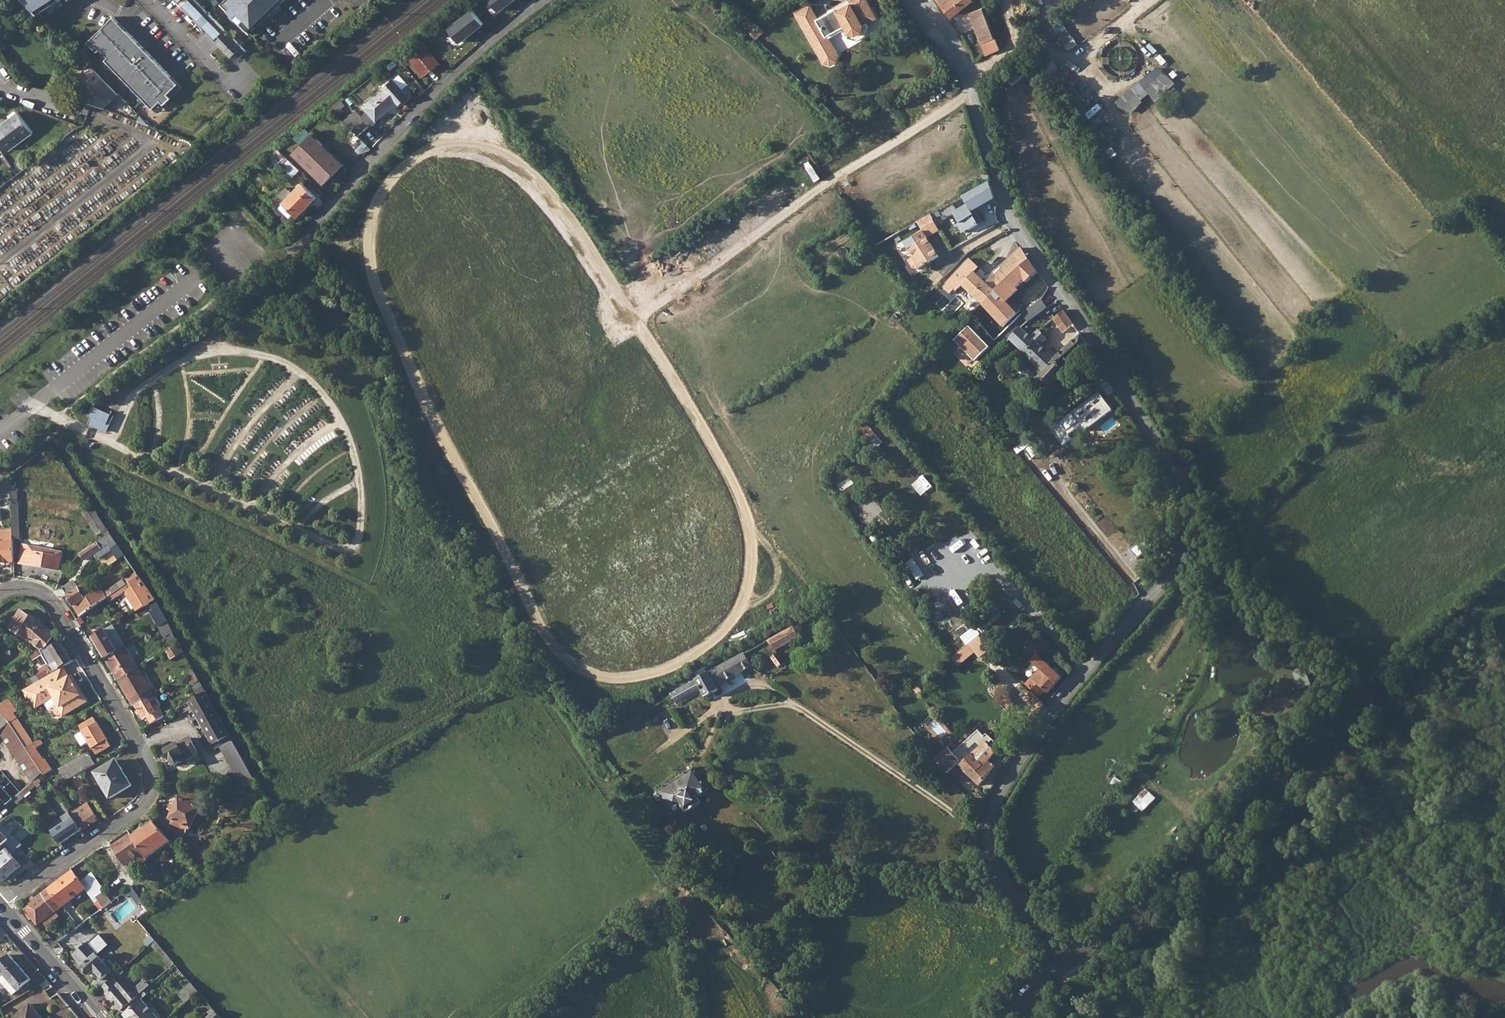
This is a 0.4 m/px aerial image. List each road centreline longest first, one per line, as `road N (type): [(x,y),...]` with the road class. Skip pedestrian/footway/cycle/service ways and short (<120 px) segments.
road 1 (unclassified): [(923,0),(971,79),(1013,209),(1175,464),(1197,513),(1179,563),(1066,696),(997,805),(996,861),(1072,960)]
road 2 (residential): [(0,595),(27,588),(51,600),(151,769),(149,797),(130,820),(2,909)]
road 3 (residential): [(294,248),(442,90),(547,0)]
road 4 (secondary): [(97,1017),(2,909)]
road 5 (track): [(971,79),(1070,0)]
road 6 (residential): [(240,80),(219,77),(149,0)]

